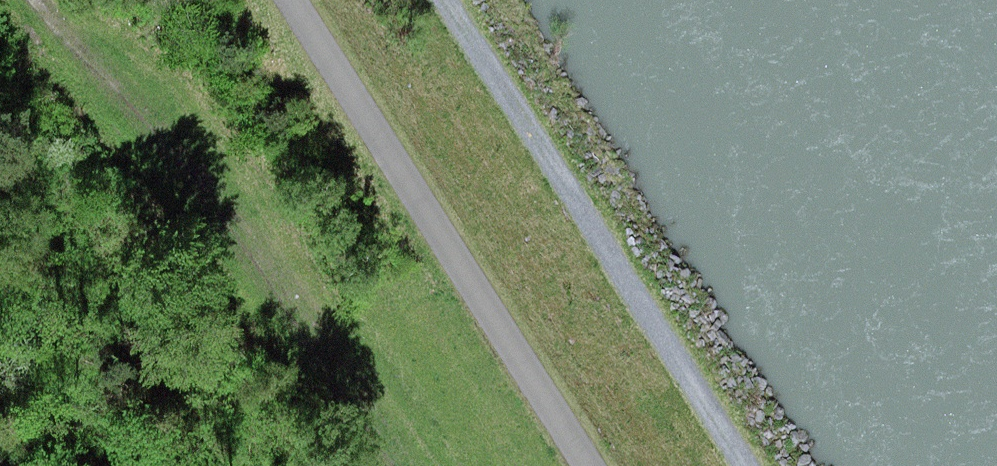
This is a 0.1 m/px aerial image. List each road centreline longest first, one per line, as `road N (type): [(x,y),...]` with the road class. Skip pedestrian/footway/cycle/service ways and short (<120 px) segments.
road 1 (track): [(426,465),(47,0)]
road 2 (track): [(743,465),(443,0)]
road 3 (track): [(293,0),(592,465)]

